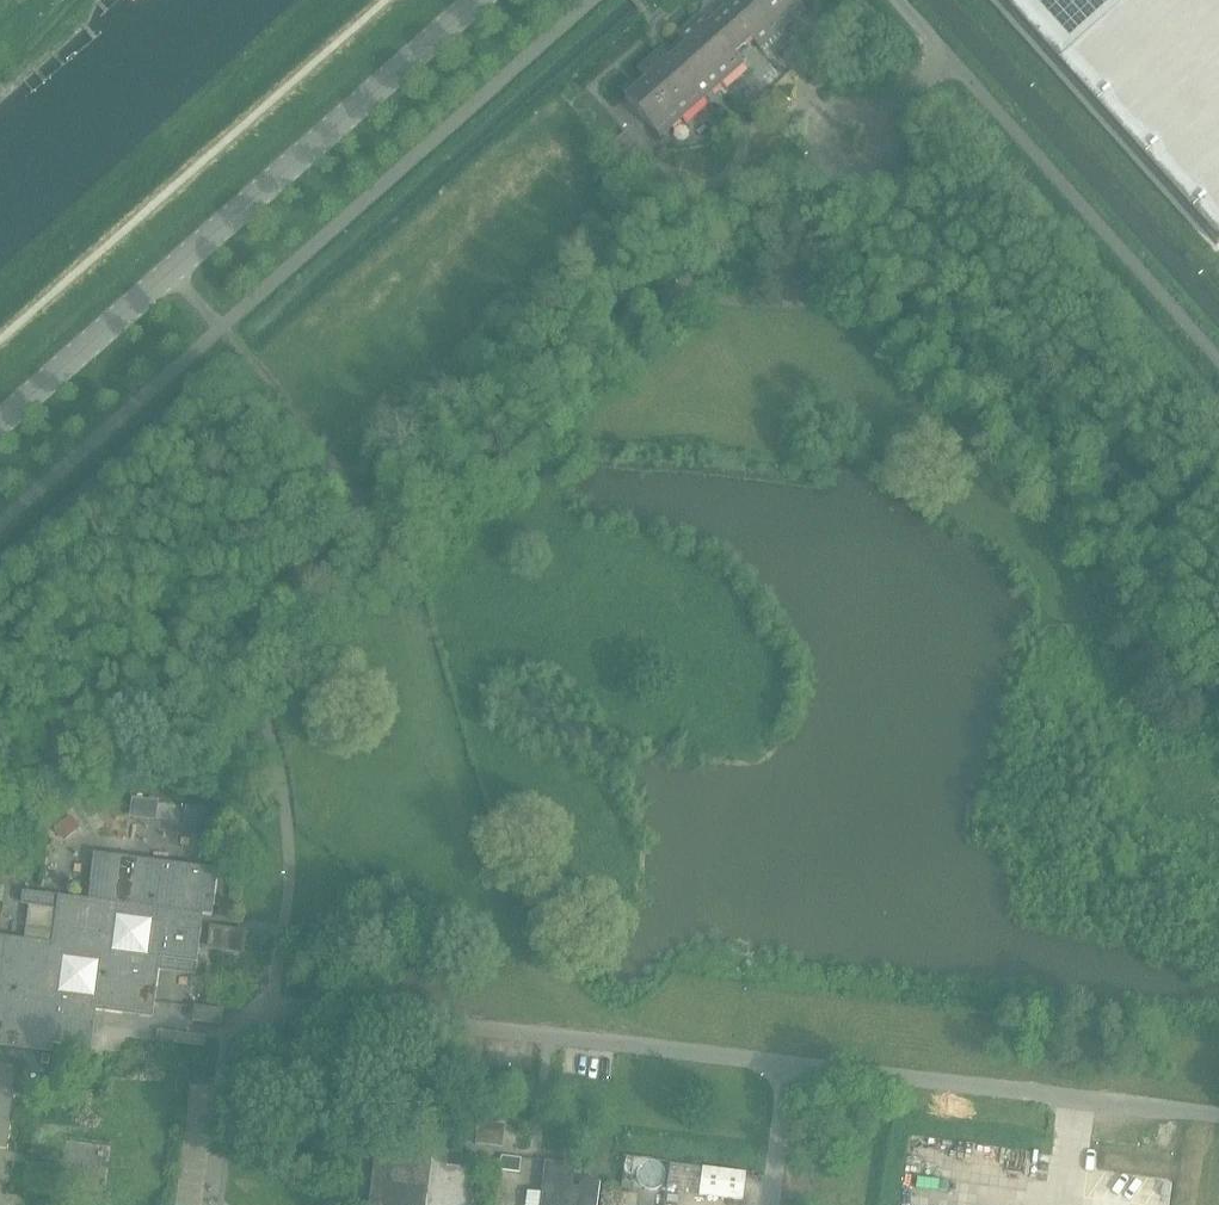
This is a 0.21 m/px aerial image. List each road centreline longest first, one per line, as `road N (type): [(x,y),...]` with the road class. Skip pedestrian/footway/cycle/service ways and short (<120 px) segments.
road 1 (residential): [(1218,1119),(279,999),(229,1041)]
road 2 (tertiary): [(0,428),(484,0)]
road 3 (residential): [(211,1204),(229,1041)]

